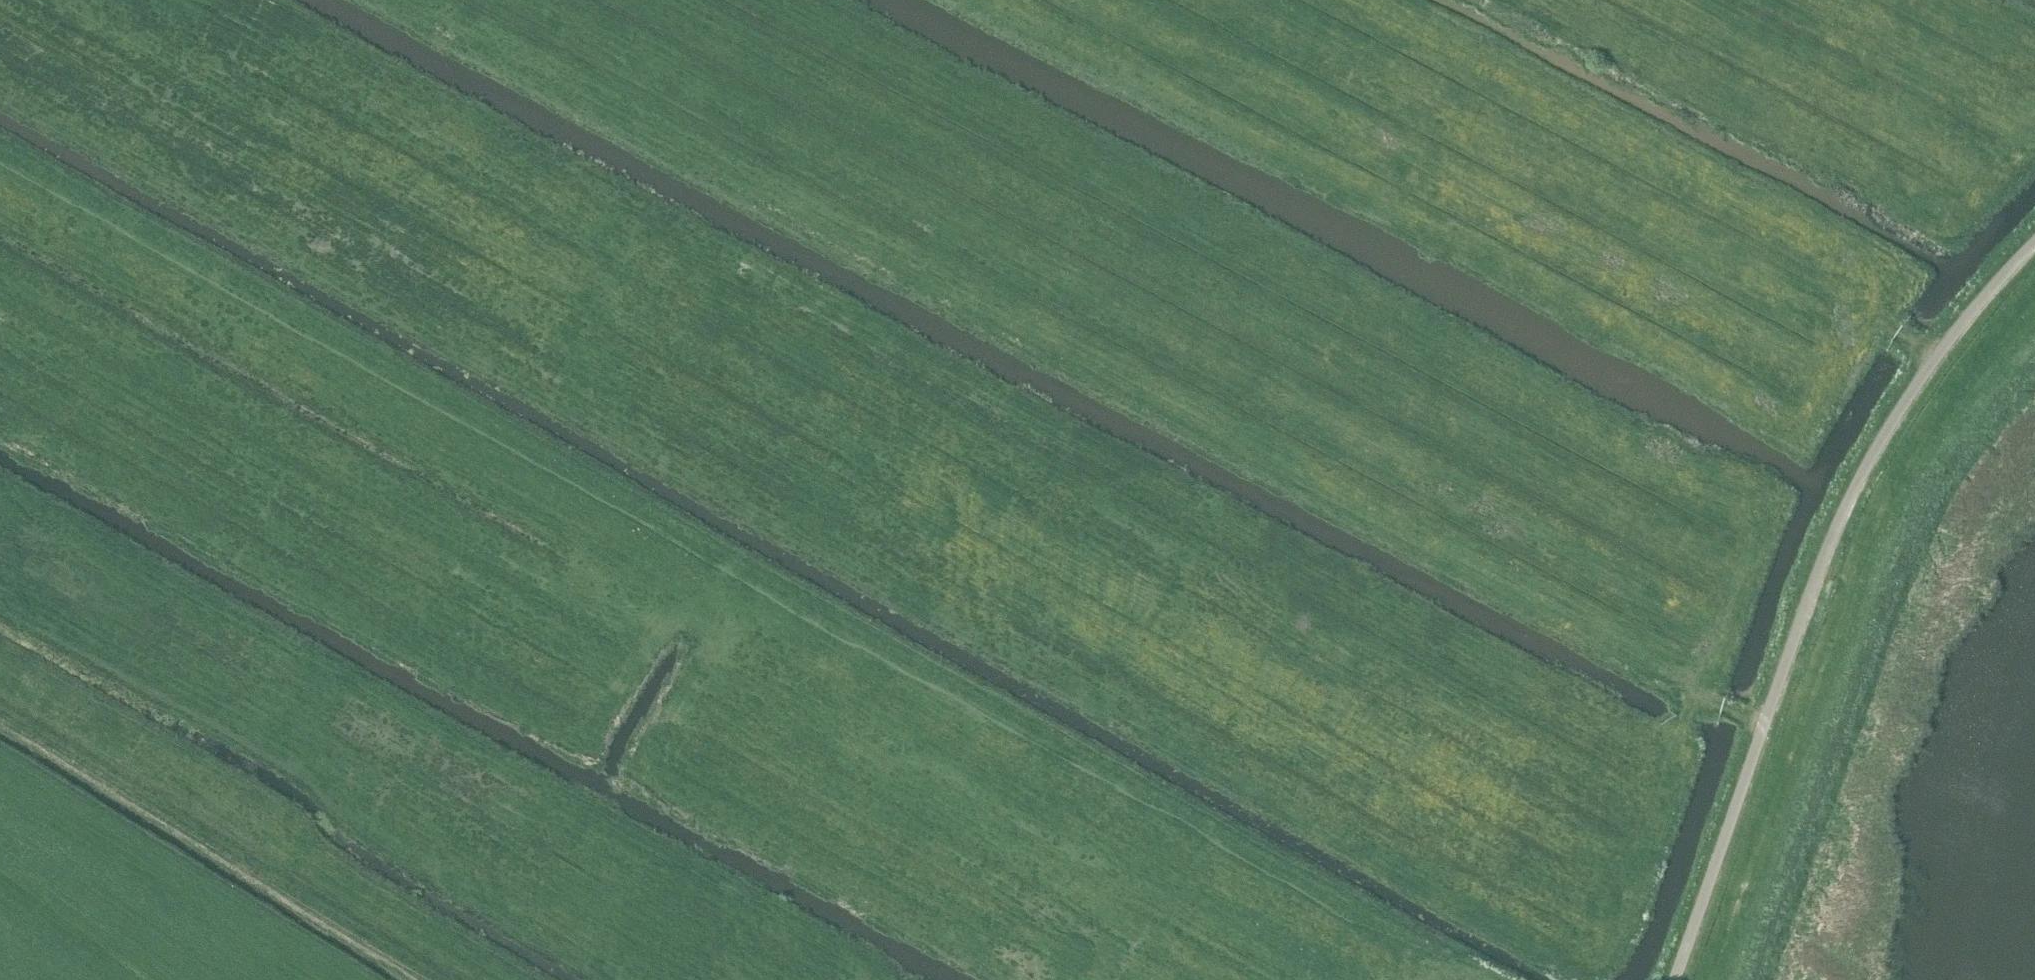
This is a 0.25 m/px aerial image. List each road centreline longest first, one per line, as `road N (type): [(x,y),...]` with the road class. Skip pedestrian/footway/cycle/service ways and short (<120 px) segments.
road 1 (unclassified): [(1676,979),(1847,504),(1922,379),(2034,246)]

